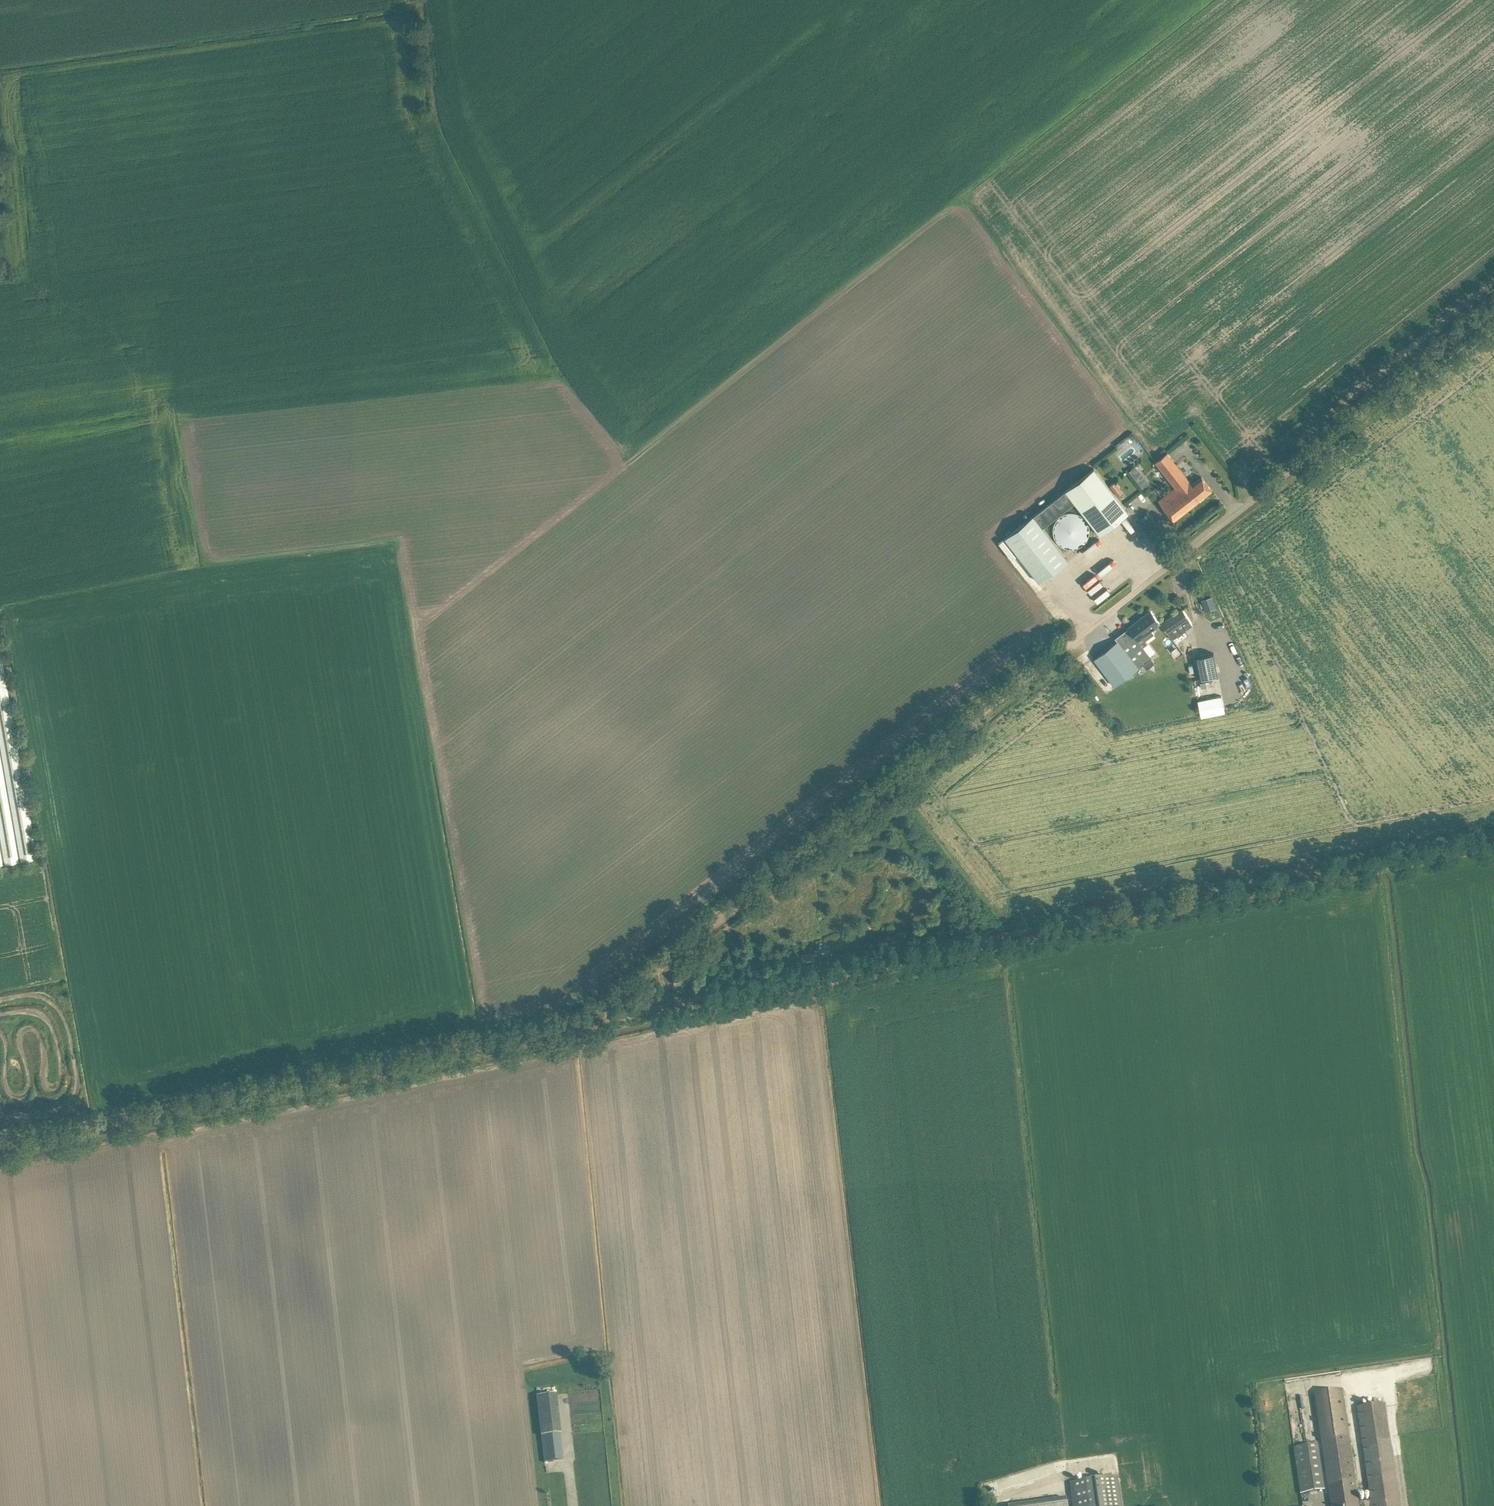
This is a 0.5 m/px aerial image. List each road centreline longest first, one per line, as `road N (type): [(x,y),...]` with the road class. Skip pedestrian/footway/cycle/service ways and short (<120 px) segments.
road 1 (track): [(577,1026),(1493,836)]
road 2 (track): [(577,1026),(1068,645)]
road 3 (track): [(0,1146),(577,1026)]
road 4 (unclassified): [(1068,645),(1493,311)]

